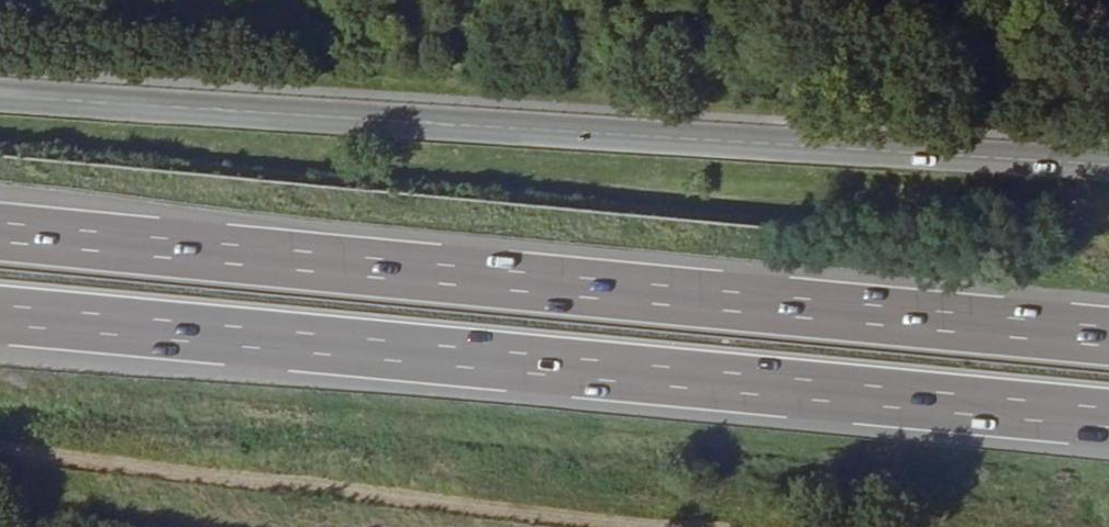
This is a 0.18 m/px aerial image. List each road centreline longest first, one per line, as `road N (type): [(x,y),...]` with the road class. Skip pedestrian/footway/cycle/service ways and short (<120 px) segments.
road 1 (motorway): [(1108,335),(0,230)]
road 2 (motorway): [(0,321),(1108,425)]
road 3 (secondary): [(1108,166),(0,97)]

